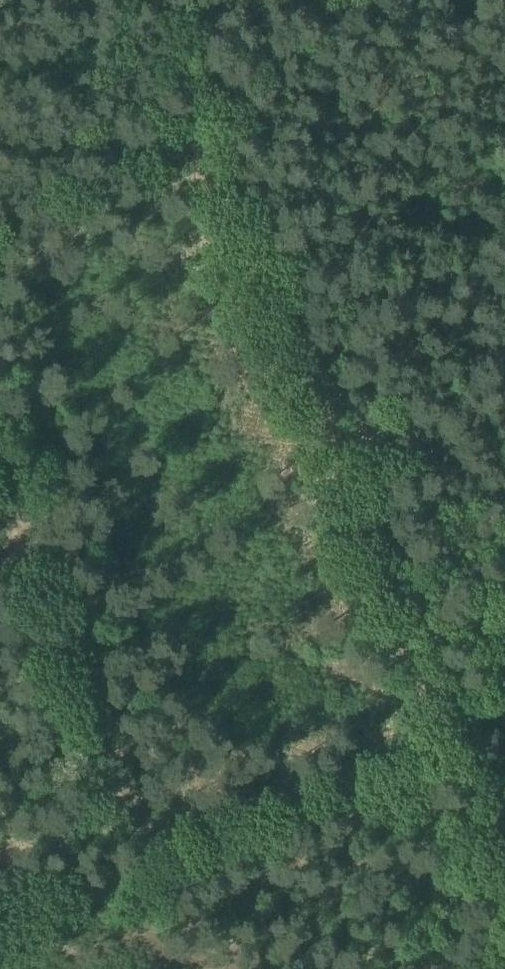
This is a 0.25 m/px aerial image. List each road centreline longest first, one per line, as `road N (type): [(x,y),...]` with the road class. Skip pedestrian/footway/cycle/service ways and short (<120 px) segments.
road 1 (track): [(450,767),(145,0)]
road 2 (track): [(116,899),(450,767)]
road 3 (track): [(198,140),(0,234)]
road 4 (track): [(504,951),(450,767)]
road 5 (track): [(440,743),(504,618)]
road 6 (track): [(0,944),(116,899)]

